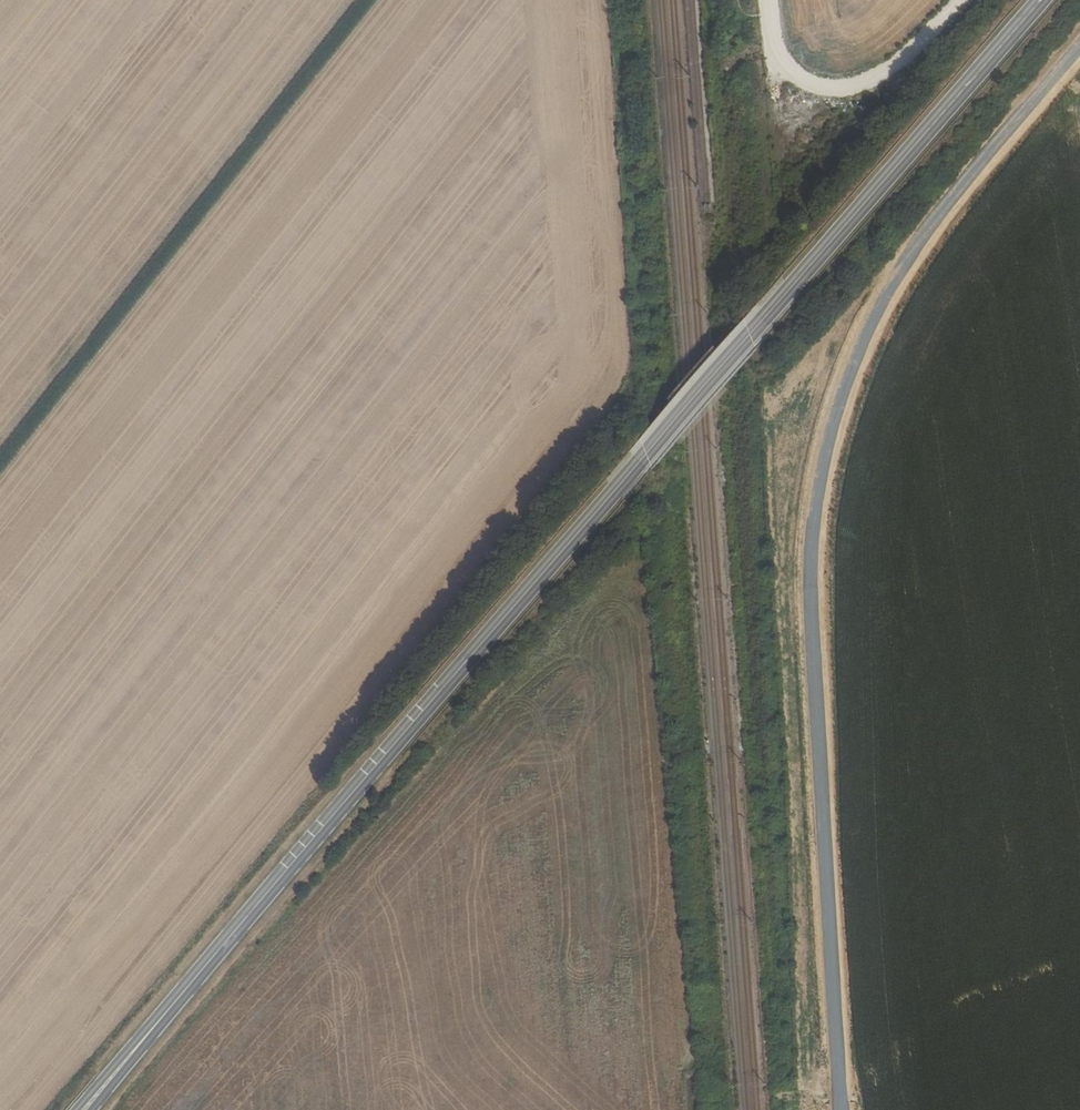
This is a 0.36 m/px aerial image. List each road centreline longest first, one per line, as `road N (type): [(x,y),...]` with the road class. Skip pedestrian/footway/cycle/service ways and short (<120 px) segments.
road 1 (secondary): [(1041,0),(125,1062)]
road 2 (track): [(1079,43),(907,260),(854,361),(817,483),(808,554),(810,630),(840,1109)]
road 3 (track): [(769,0),(785,62),(818,87),(847,89),(904,60),(961,0)]

